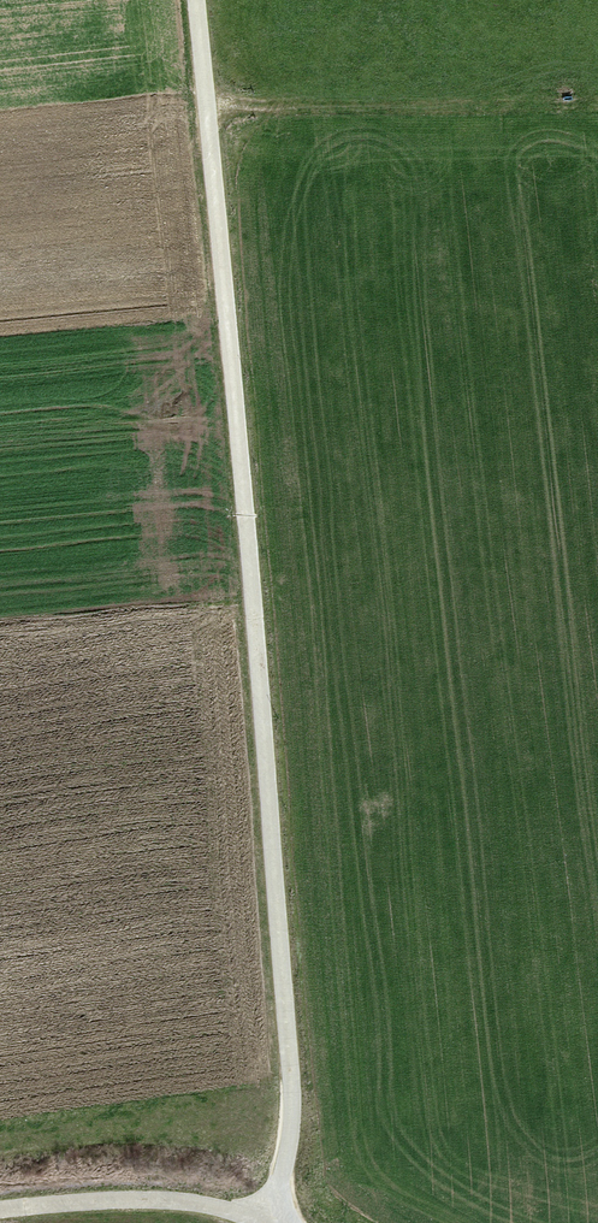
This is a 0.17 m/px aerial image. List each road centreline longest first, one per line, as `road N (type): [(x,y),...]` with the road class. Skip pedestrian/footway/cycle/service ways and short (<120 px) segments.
road 1 (track): [(197,0),(292,1086),(271,1222)]
road 2 (track): [(597,106),(265,112),(208,105)]
road 3 (track): [(0,1211),(203,1205),(260,1222)]

